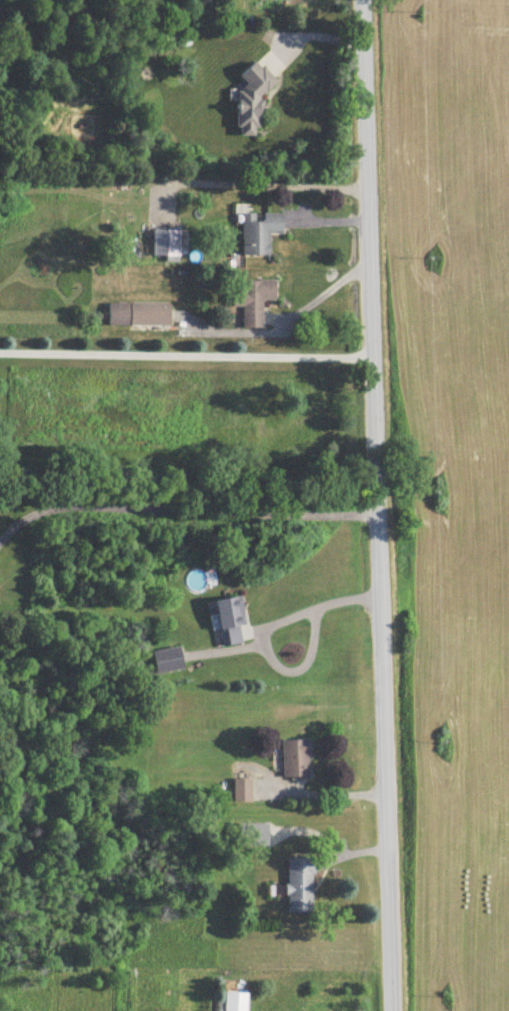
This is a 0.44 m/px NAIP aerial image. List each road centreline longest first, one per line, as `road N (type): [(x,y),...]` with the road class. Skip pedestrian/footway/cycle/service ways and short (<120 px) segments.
road 1 (residential): [(393,1010),(363,0)]

